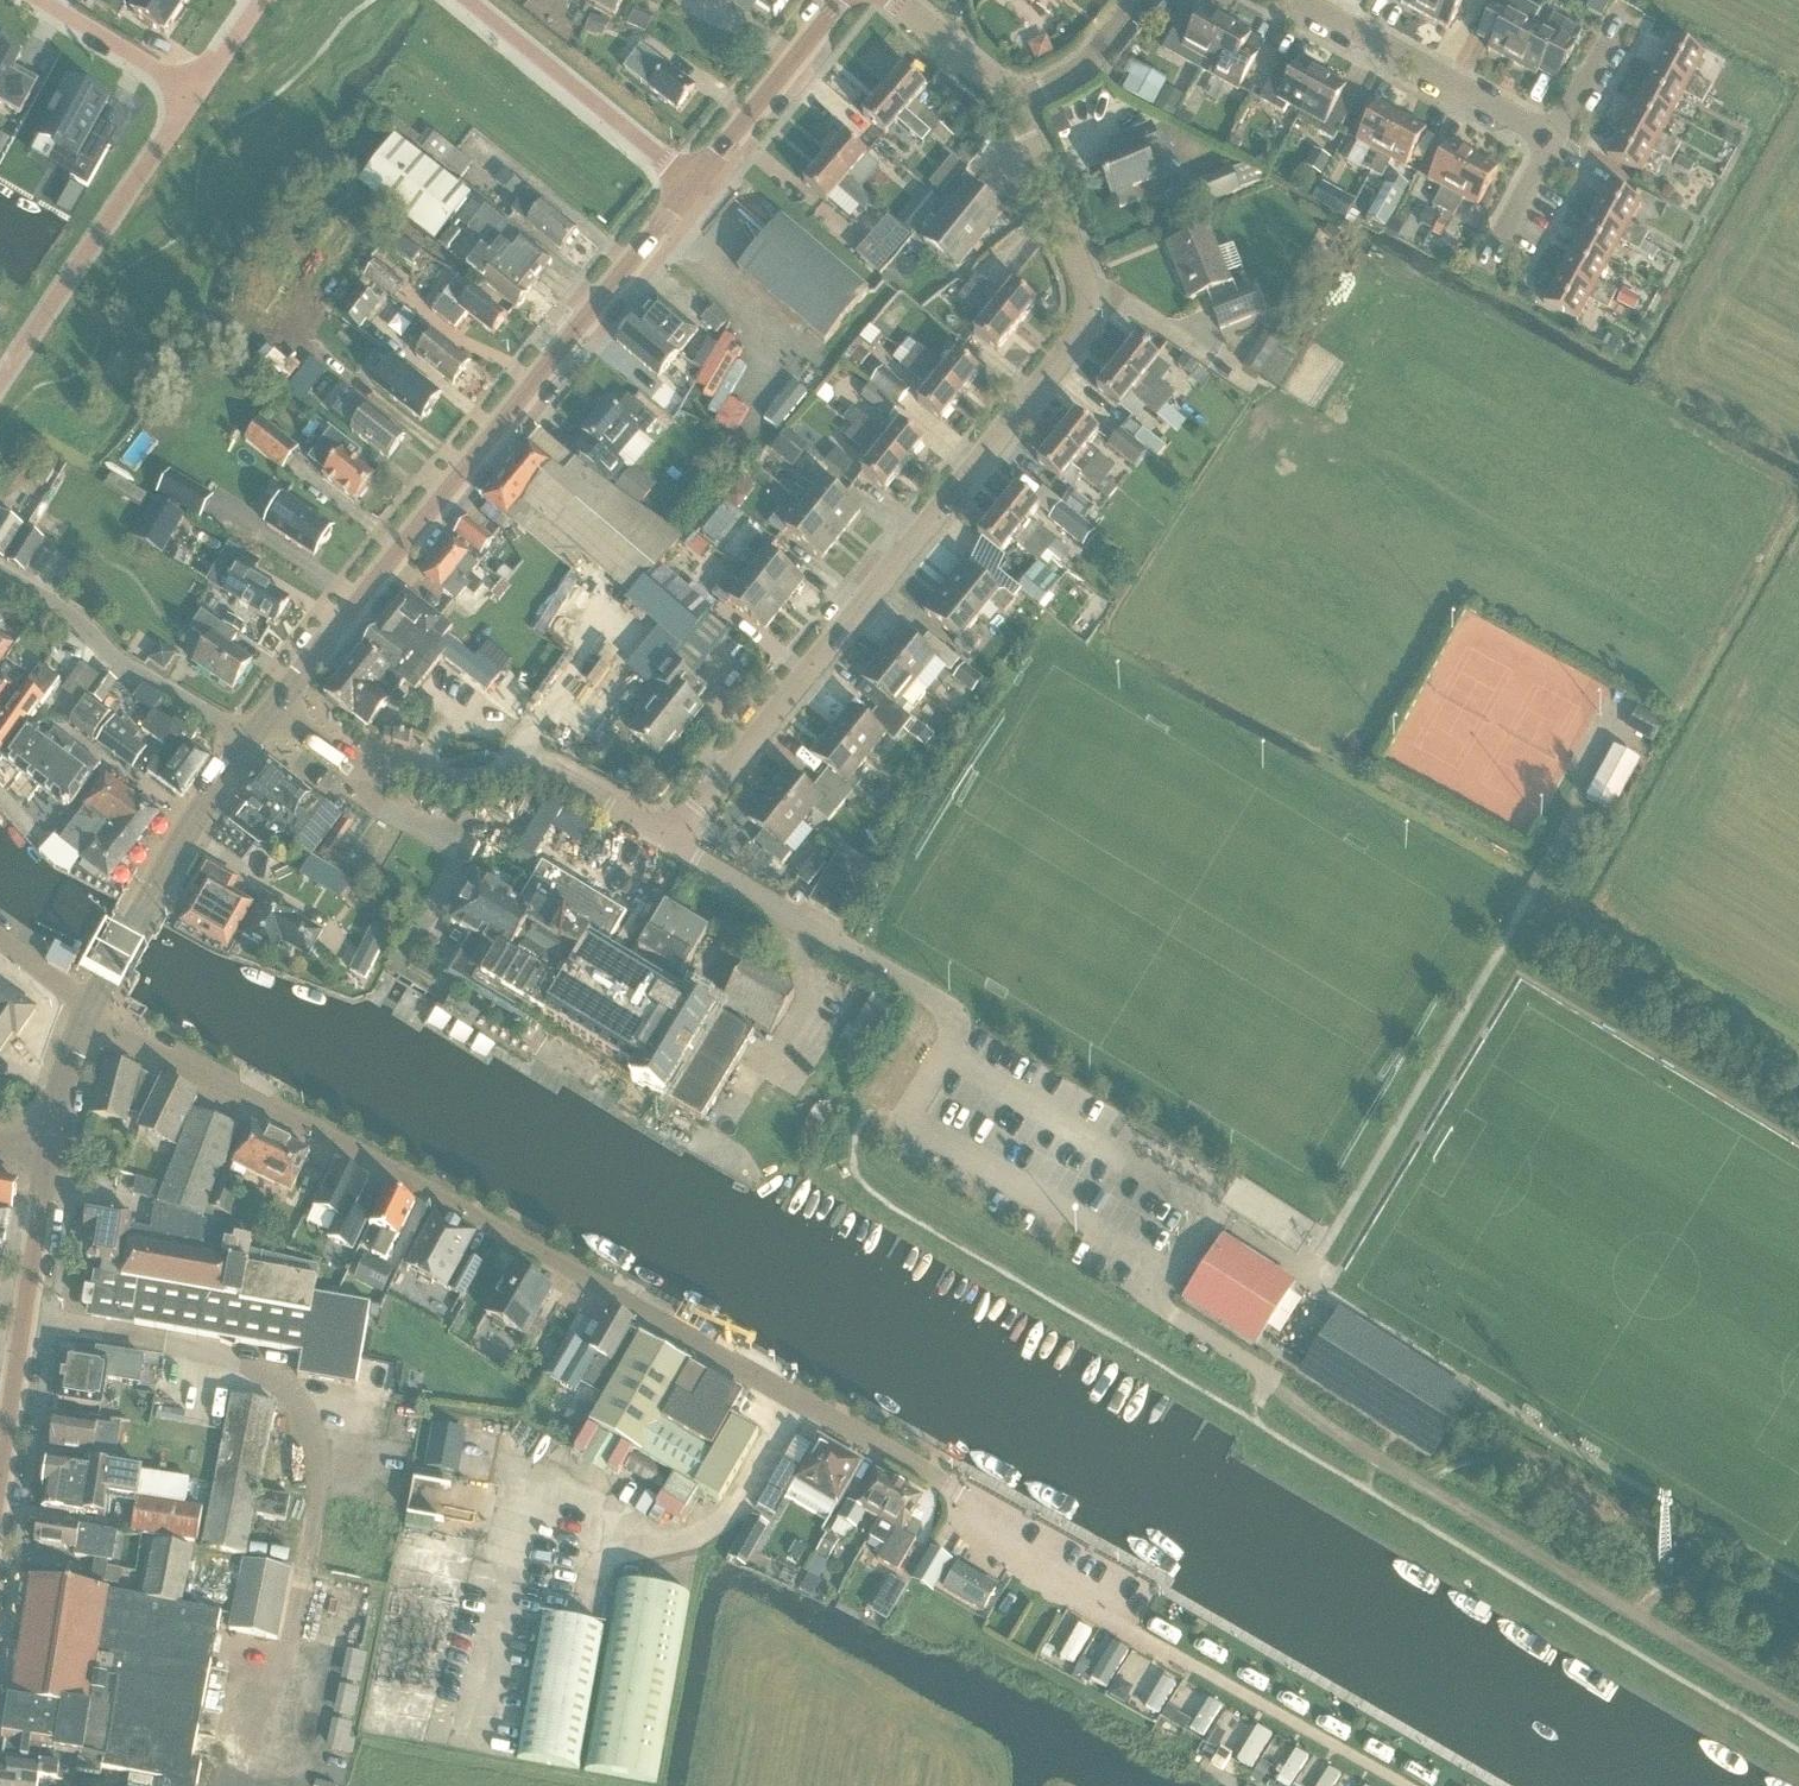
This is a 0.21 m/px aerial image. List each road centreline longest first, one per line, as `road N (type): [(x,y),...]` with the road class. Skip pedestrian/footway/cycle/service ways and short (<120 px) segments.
road 1 (unclassified): [(951,1485),(446,1199),(88,1008)]
road 2 (residential): [(675,837),(1073,348),(1086,299)]
road 3 (secondary): [(271,712),(388,555),(694,183)]
road 4 (residential): [(675,837),(517,770),(415,780),(363,772),(324,750)]
road 5 (residential): [(0,379),(189,94)]
road 6 (secondary): [(88,1008),(247,738)]
road 7 (secondary): [(0,1455),(48,1152)]
road 8 (residential): [(247,738),(109,657),(43,594),(0,569)]
road 9 (residential): [(694,183),(469,0)]
road 10 (residential): [(1559,137),(1305,0)]
road 11 (residential): [(914,986),(675,837)]
road 12 (secondary): [(694,183),(843,0)]
road 13 (residential): [(1086,299),(1017,102)]
road 14 (residential): [(189,94),(36,0)]
road 15 (residential): [(1142,0),(1081,66),(1017,102)]
road 16 (residential): [(1017,102),(898,0)]
road 17 (secondary): [(48,1152),(65,1065),(88,1008)]
road 18 (residential): [(1206,368),(1121,312),(1086,299)]
road 19 (residential): [(1499,247),(1559,137)]

